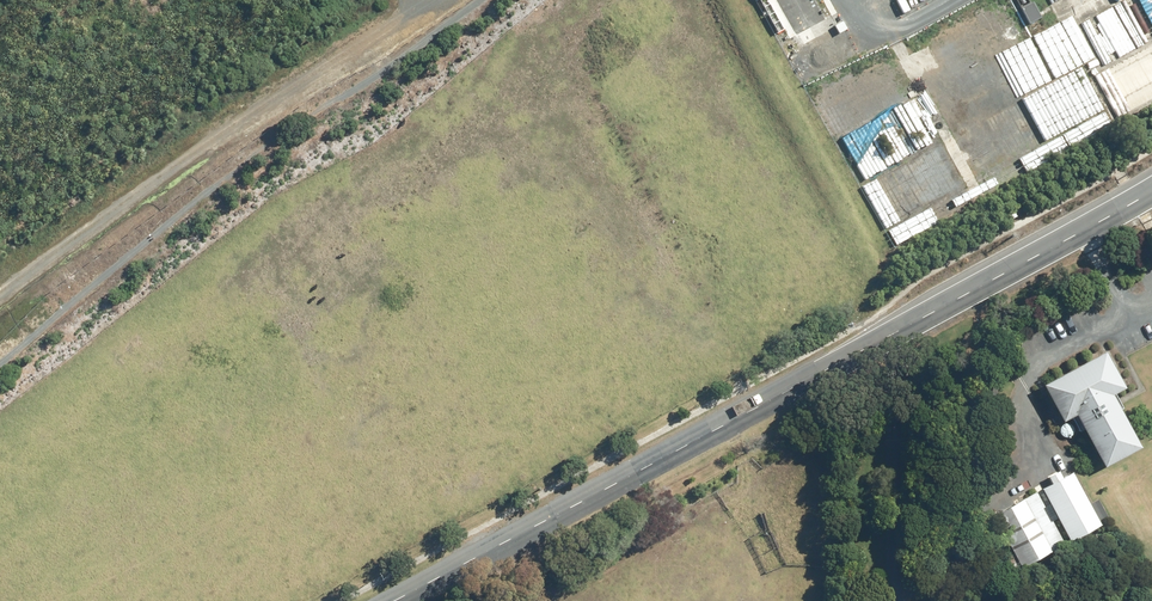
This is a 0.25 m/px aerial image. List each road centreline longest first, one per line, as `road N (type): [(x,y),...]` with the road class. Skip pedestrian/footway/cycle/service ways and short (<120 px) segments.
road 1 (track): [(422,0),(0,291)]
road 2 (tertiary): [(823,373),(393,600)]
road 3 (tertiary): [(823,373),(1151,191)]

